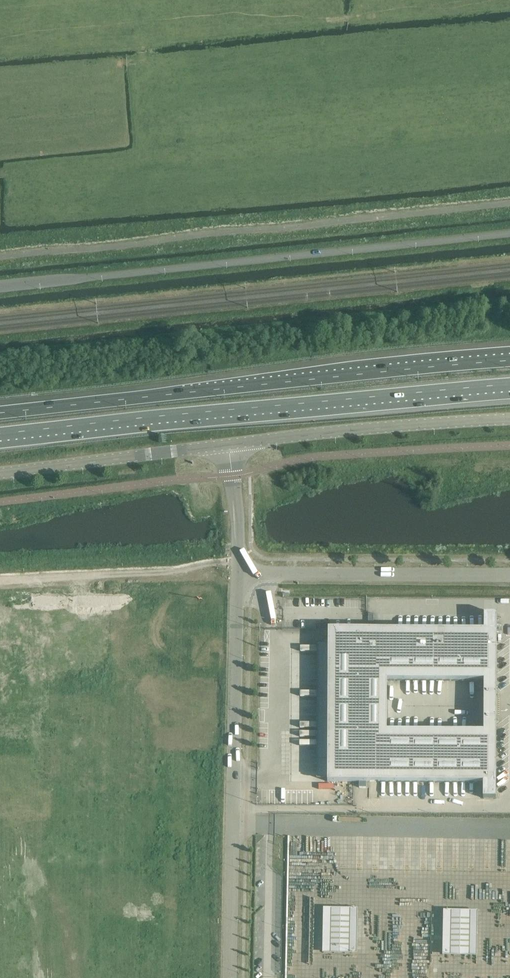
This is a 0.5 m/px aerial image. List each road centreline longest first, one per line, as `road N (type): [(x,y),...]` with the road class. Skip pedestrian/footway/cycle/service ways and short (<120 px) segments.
road 1 (unclassified): [(0,288),(509,234)]
road 2 (motorway): [(509,360),(0,412)]
road 3 (motorway): [(0,433),(509,384)]
road 4 (unclassified): [(232,977),(240,572)]
road 5 (secondary): [(228,445),(509,420)]
road 6 (unclassified): [(509,575),(240,572)]
road 7 (secondary): [(0,474),(228,445)]
road 8 (unclassified): [(240,572),(228,445)]

